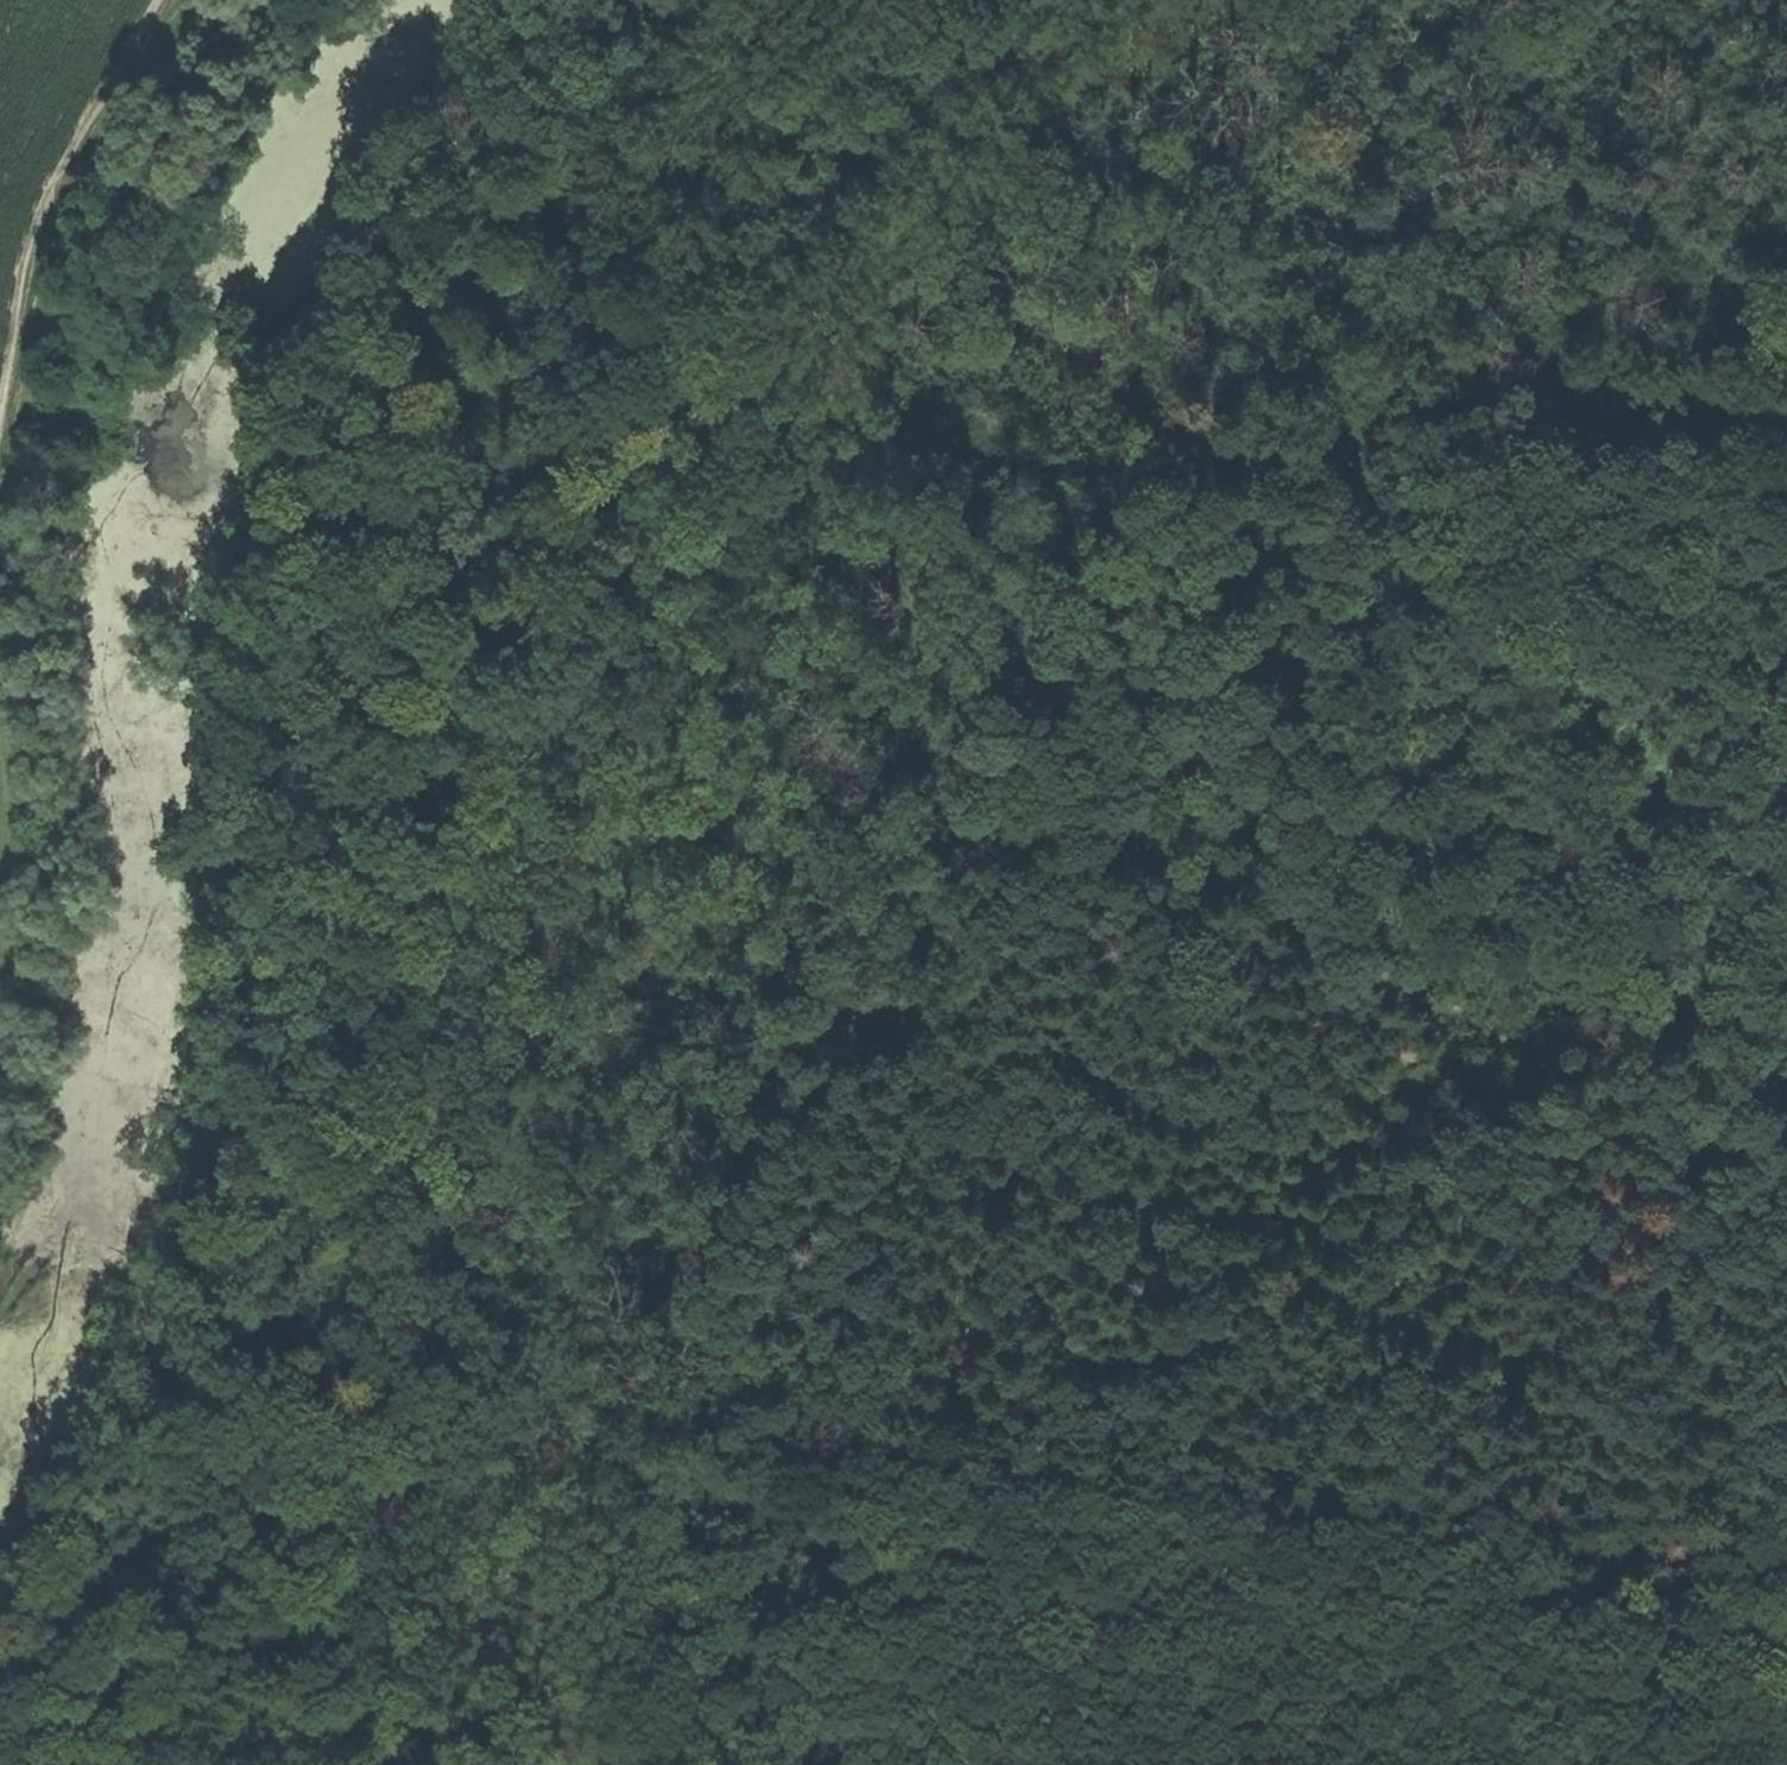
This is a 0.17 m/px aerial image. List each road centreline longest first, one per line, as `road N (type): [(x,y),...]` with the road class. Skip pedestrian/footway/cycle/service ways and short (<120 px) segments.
road 1 (track): [(339,1764),(272,1600),(265,1529),(301,1270),(366,912),(450,666),(546,488),(617,402),(726,334),(799,330),(951,421),(1035,447),(1119,456),(1244,465),(1786,429)]

